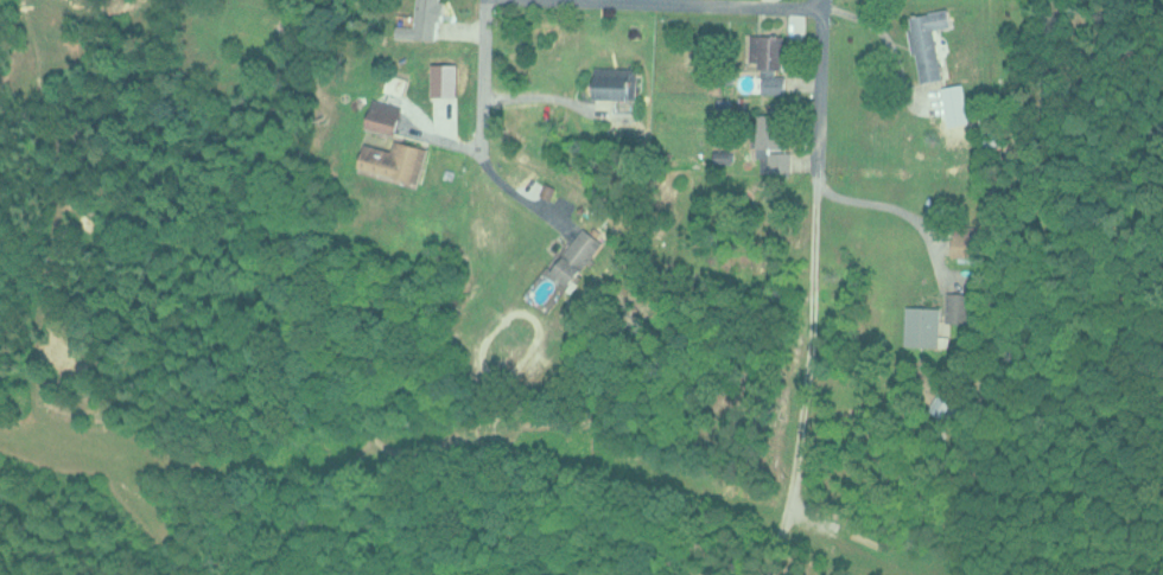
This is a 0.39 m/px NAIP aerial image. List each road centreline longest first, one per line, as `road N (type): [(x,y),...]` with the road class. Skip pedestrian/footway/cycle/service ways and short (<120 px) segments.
road 1 (residential): [(771,574),(803,394),(817,0)]
road 2 (residential): [(610,0),(816,6)]
road 3 (residential): [(486,0),(479,155)]

